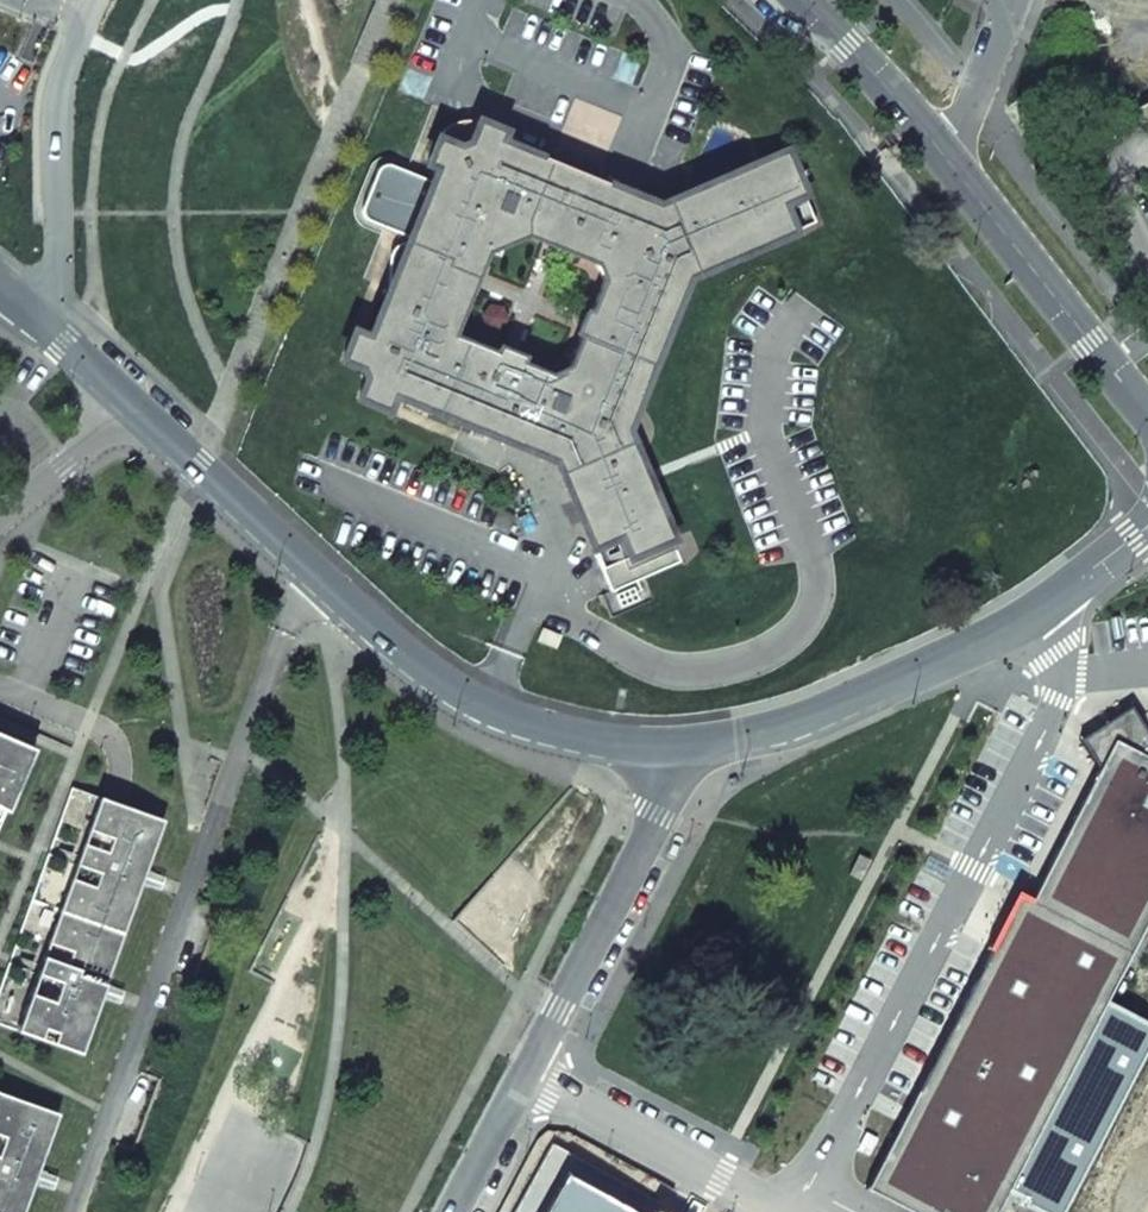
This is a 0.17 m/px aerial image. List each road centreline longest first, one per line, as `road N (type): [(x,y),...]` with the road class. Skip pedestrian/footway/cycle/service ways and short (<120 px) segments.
road 1 (residential): [(312,569),(237,747),(72,1211)]
road 2 (residential): [(658,750),(811,718),(955,655),(1040,613),(1147,531)]
road 3 (residential): [(312,569),(474,705),(607,748),(658,750)]
road 4 (residential): [(524,1073),(655,812),(658,750)]
road 5 (unclassified): [(524,1073),(791,1208)]
road 6 (residential): [(112,387),(312,569)]
road 7 (tertiary): [(946,151),(1110,365)]
road 8 (tertiary): [(798,0),(946,151)]
road 9 (residential): [(0,517),(59,469),(112,387)]
road 10 (residential): [(946,151),(968,120),(1015,0)]
road 11 (residential): [(451,1211),(524,1073)]
road 12 (residential): [(0,289),(112,387)]

